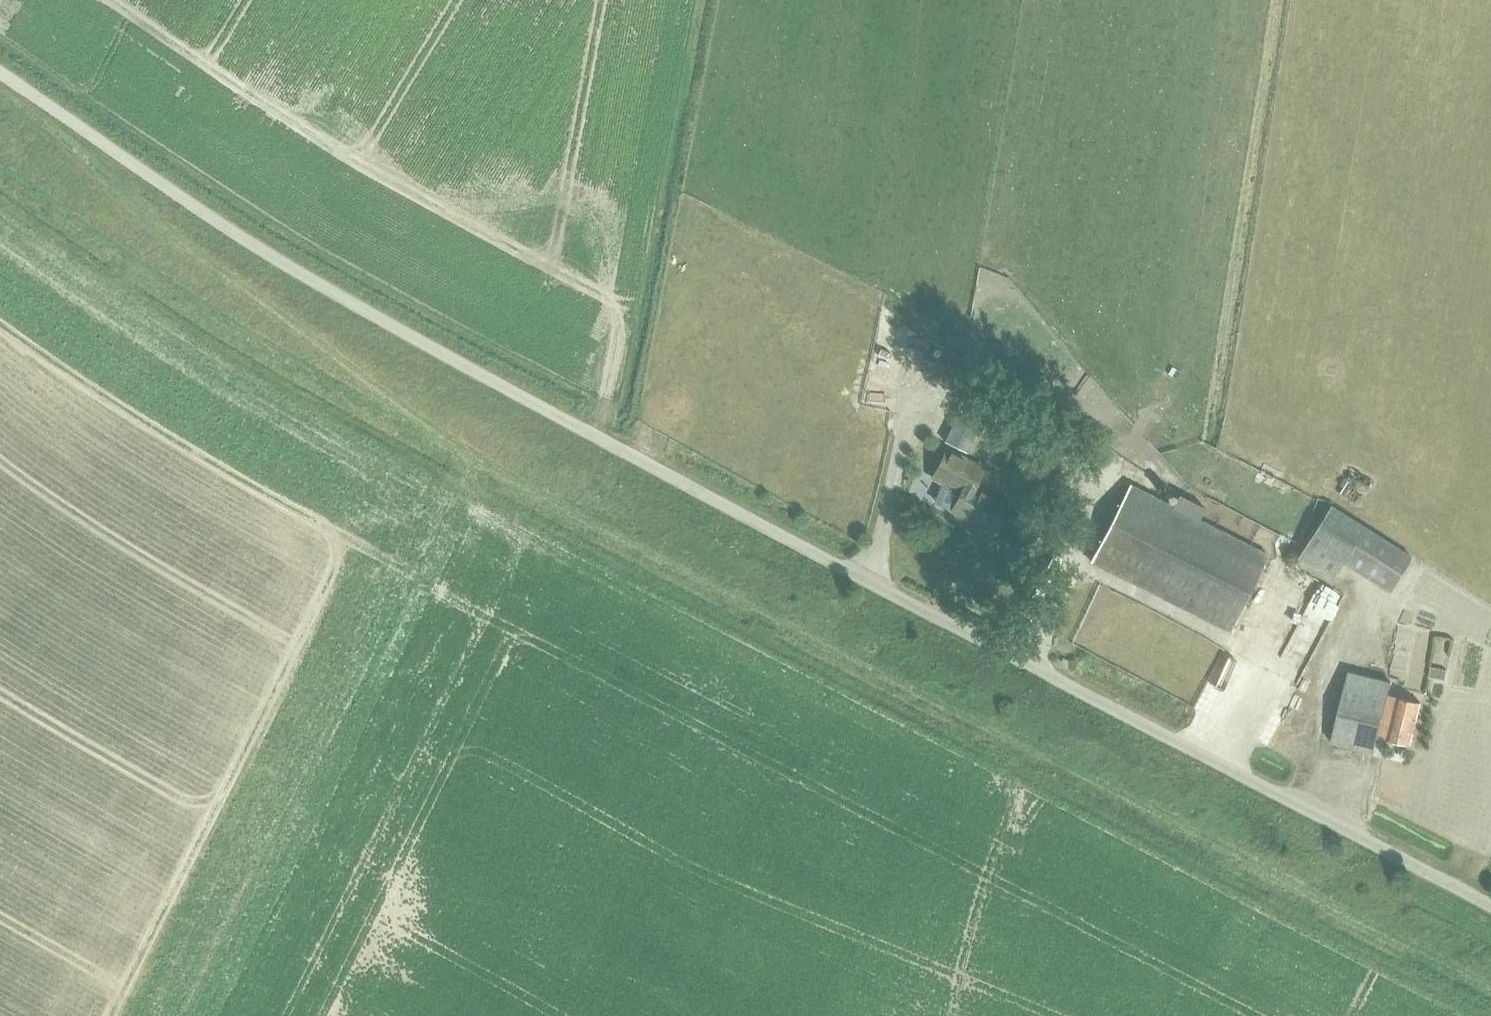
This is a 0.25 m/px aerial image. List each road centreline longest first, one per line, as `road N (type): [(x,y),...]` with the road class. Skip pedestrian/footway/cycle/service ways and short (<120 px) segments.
road 1 (unclassified): [(1490,908),(618,451),(301,275),(0,72)]

